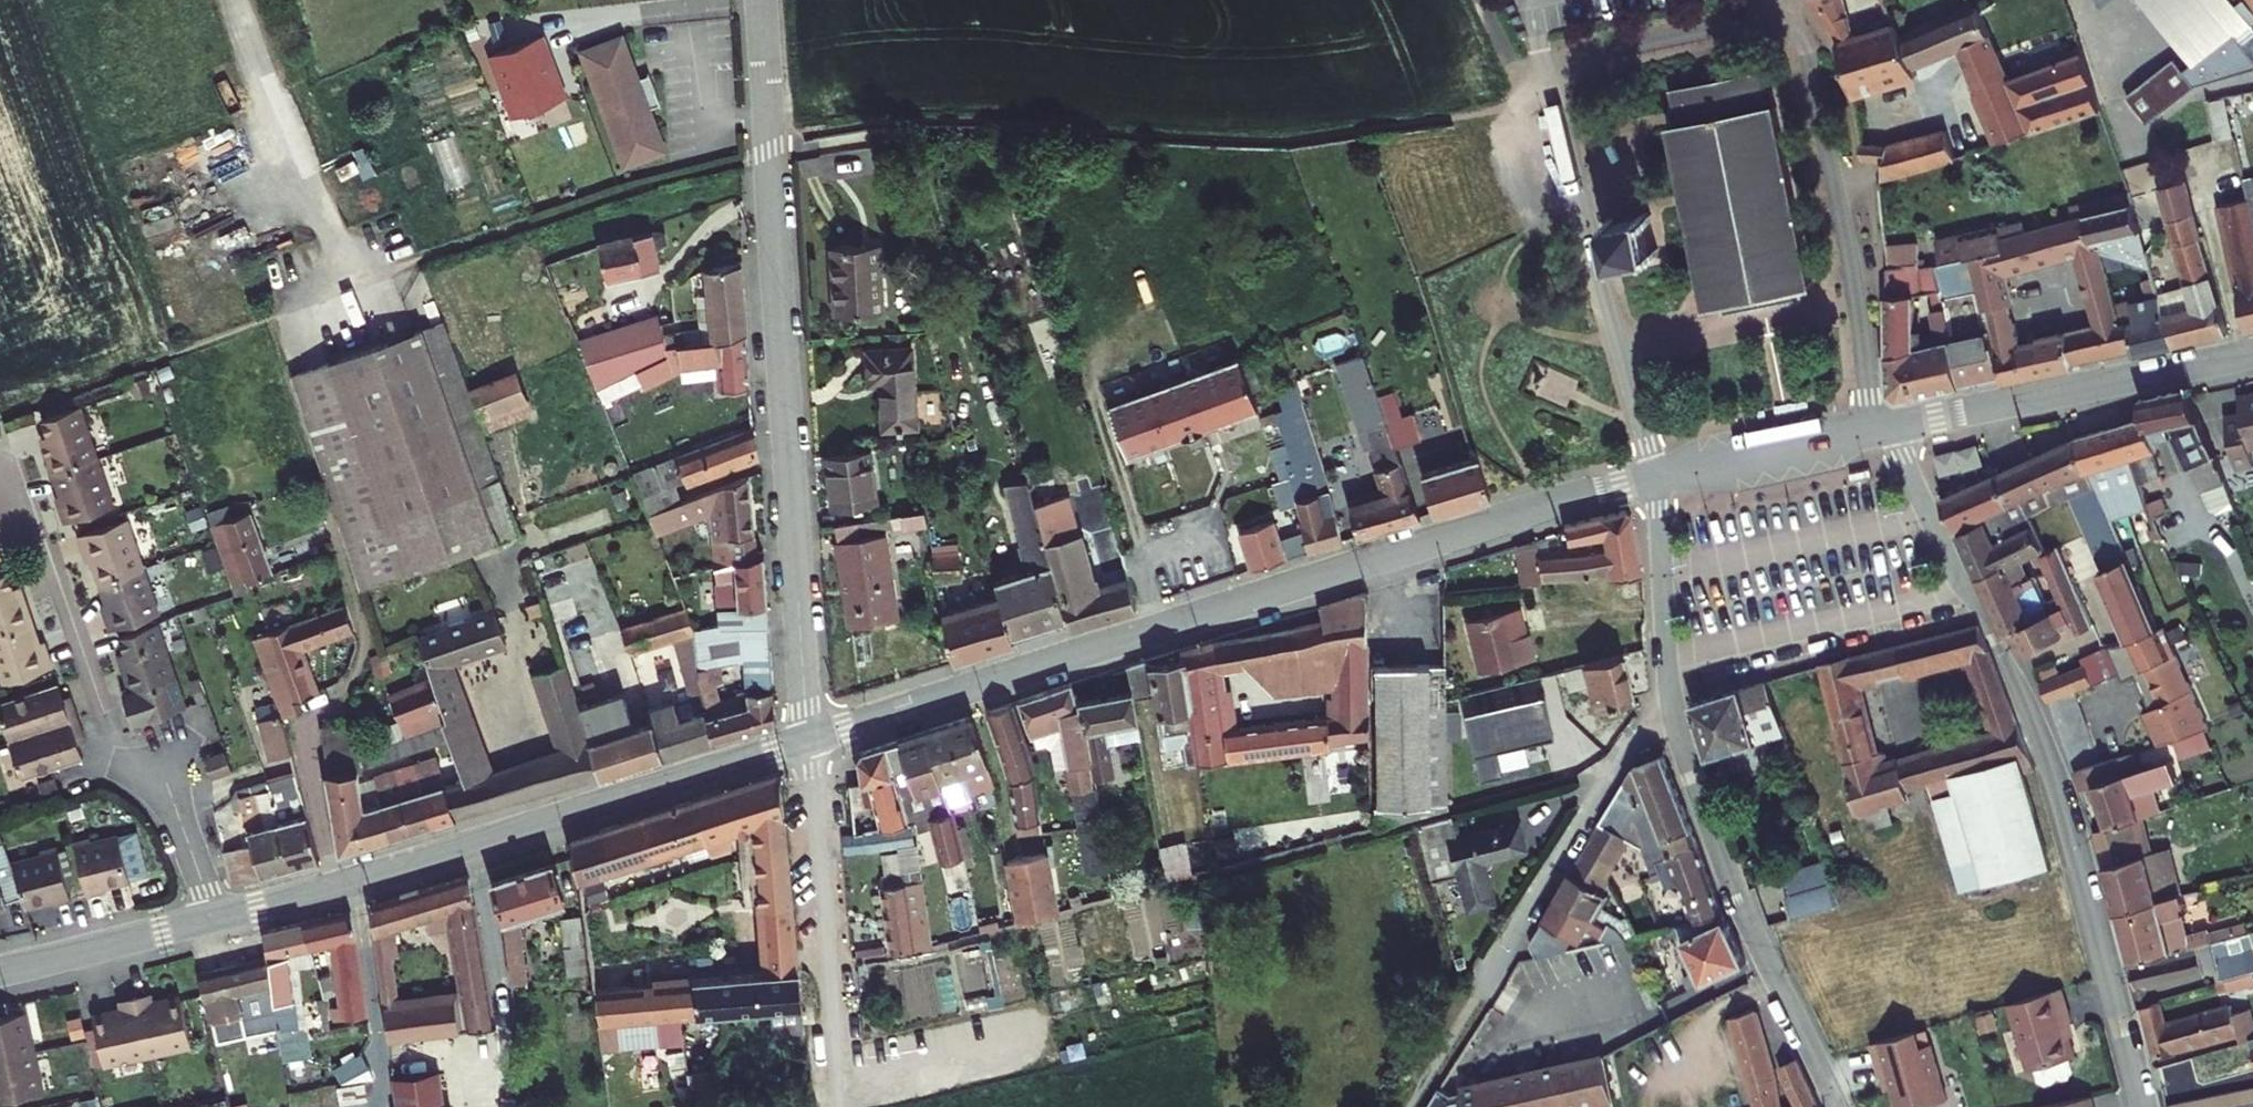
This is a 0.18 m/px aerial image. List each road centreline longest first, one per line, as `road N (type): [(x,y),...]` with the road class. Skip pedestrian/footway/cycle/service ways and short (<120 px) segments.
road 1 (residential): [(1870,430),(1857,287),(1809,59),(1786,21),(1760,17),(1584,58),(1558,83),(1557,104),(1656,477)]
road 2 (tertiary): [(1656,477),(807,739)]
road 3 (residential): [(758,0),(807,739)]
road 4 (residential): [(2140,1106),(2050,762),(1930,518),(1896,424)]
road 5 (residential): [(1656,477),(1665,659),(1681,747),(1735,898),(1838,1106)]
road 6 (tertiary): [(807,739),(332,890),(216,919)]
road 7 (residential): [(1,474),(53,567),(110,735),(163,782),(216,919)]
road 8 (residential): [(807,739),(839,1106)]
road 9 (tertiary): [(2252,355),(1896,424)]
road 10 (tertiary): [(216,919),(0,972)]
road 11 (tertiary): [(1870,430),(1656,477)]

